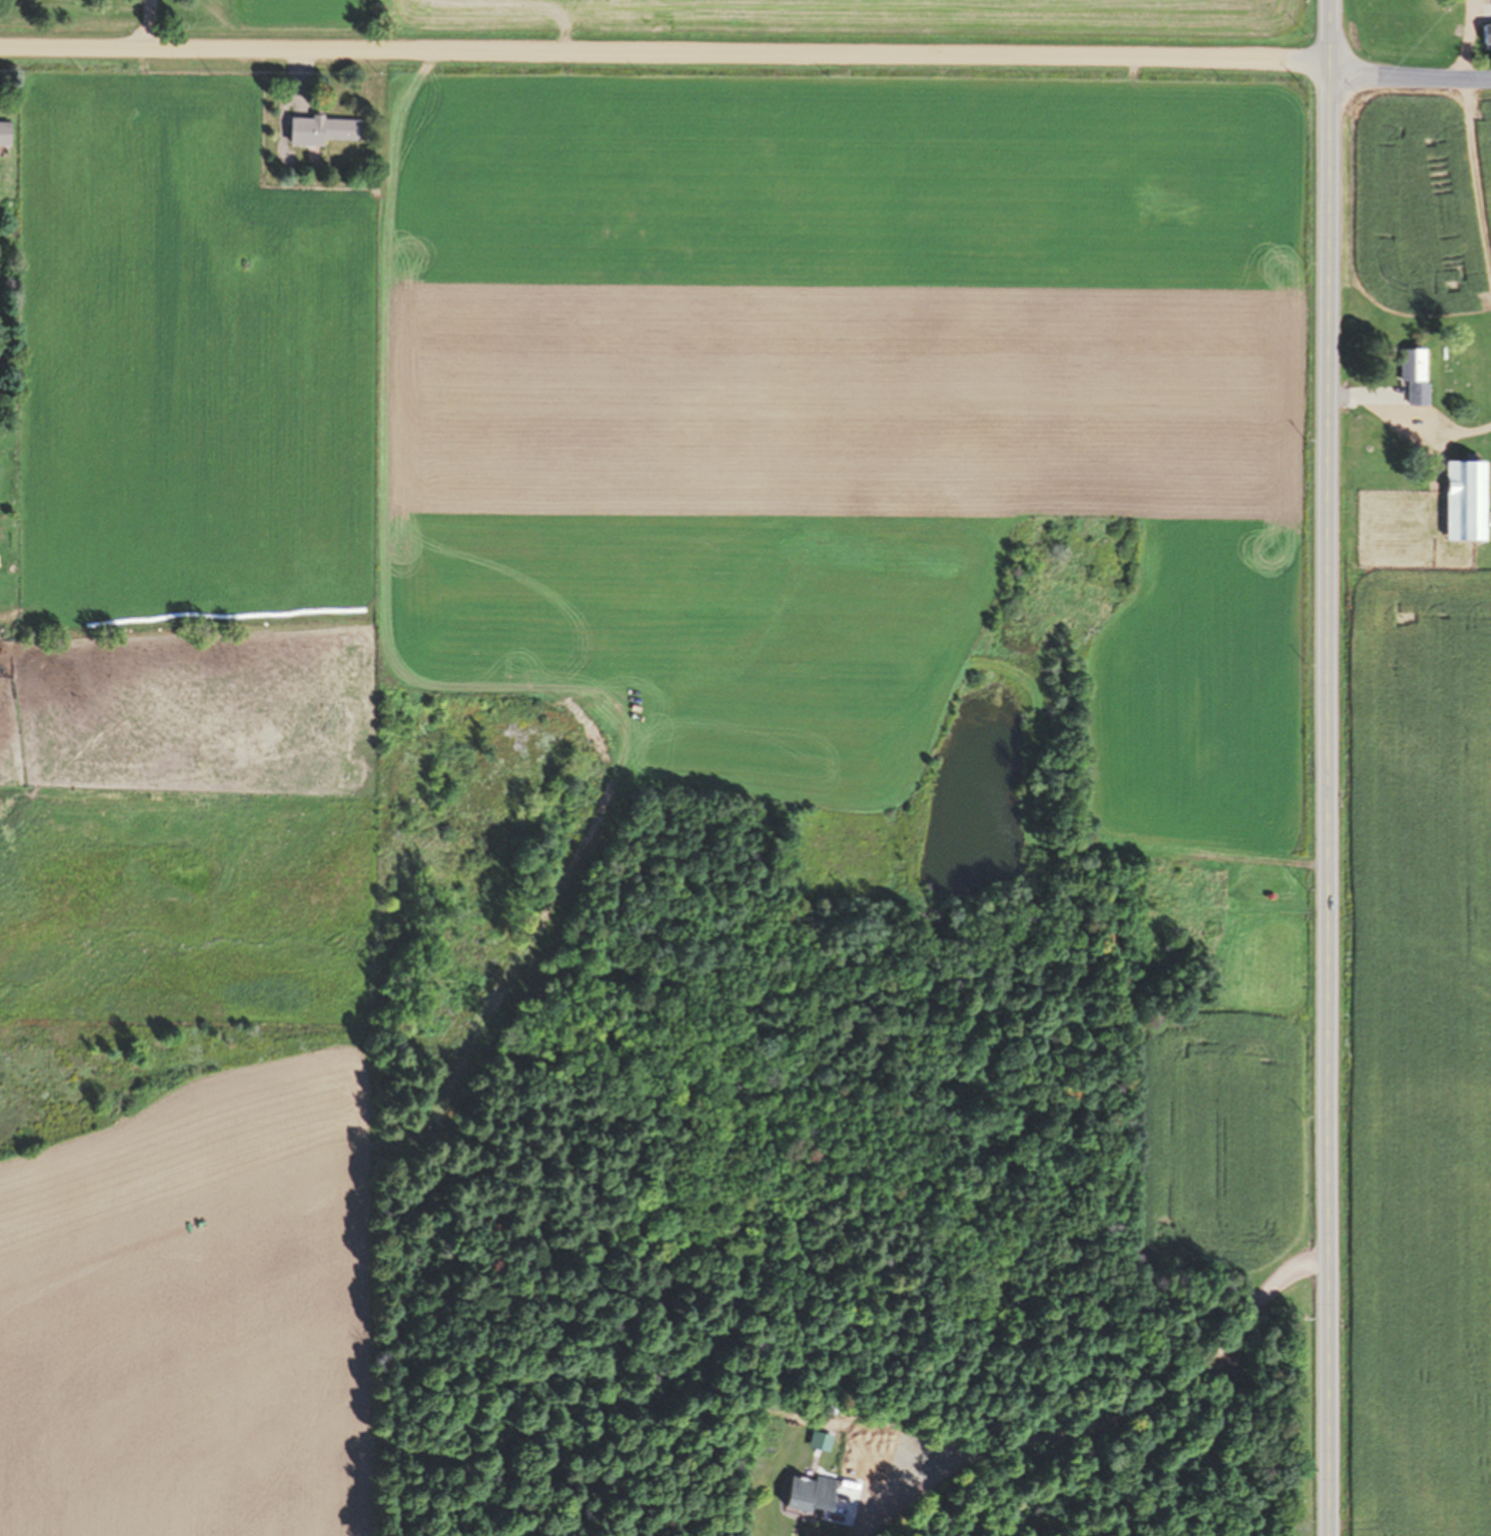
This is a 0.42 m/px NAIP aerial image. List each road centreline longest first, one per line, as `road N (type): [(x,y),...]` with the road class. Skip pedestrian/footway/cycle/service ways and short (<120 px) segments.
road 1 (primary): [(1326,1535),(1329,0)]
road 2 (residential): [(1329,66),(1238,55),(0,47)]
road 3 (track): [(1463,76),(1490,253)]
road 4 (residential): [(1490,76),(1329,66)]

